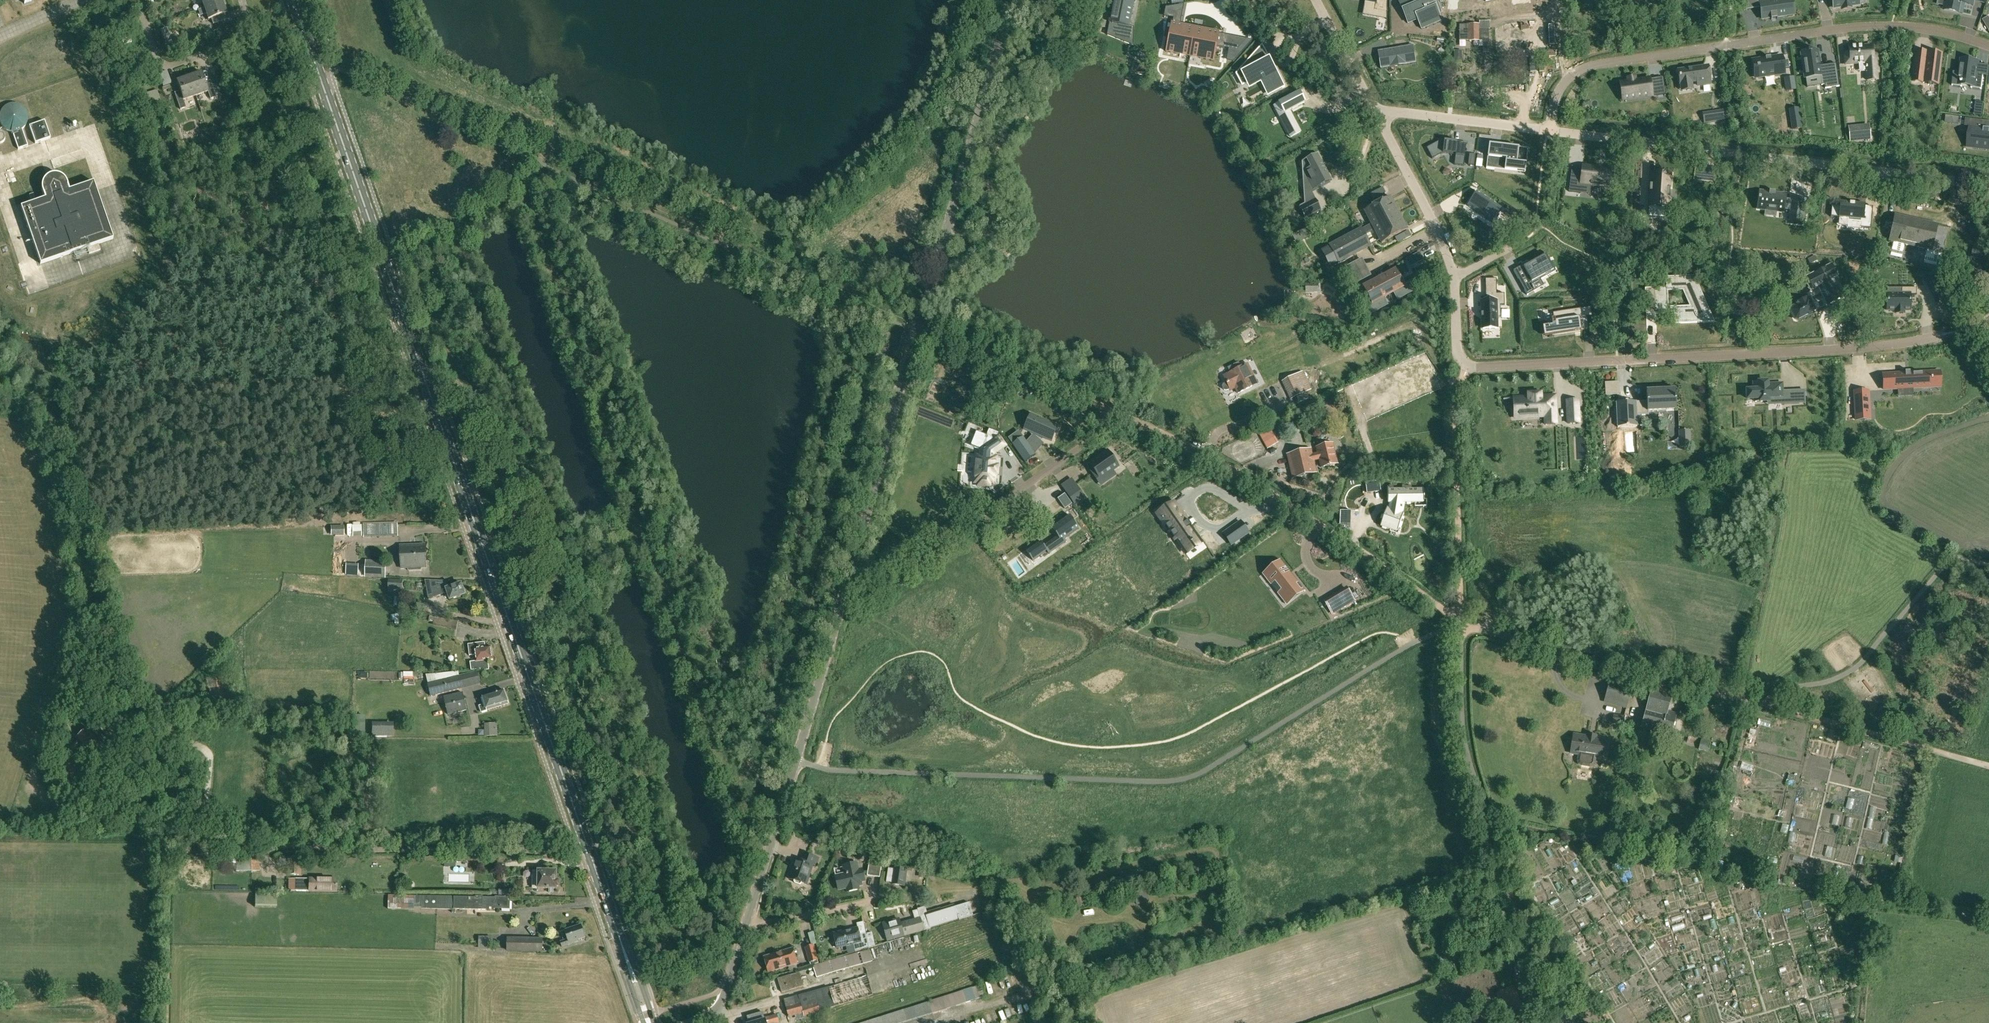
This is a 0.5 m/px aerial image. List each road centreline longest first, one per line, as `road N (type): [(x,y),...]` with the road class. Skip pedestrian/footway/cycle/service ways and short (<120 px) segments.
road 1 (secondary): [(293,0),(649,1022)]
road 2 (track): [(774,834),(742,823),(718,757),(533,219),(542,175),(535,163),(334,79)]
road 3 (unclassified): [(697,1022),(722,1007),(920,327)]
road 4 (unclassified): [(1460,622),(1206,453),(920,327)]
road 5 (unclassified): [(1457,356),(1475,368),(1618,362),(1853,349),(1942,335)]
road 6 (residential): [(1988,46),(1950,33),(1853,28),(1580,68),(1555,95),(1548,130)]
road 7 (residential): [(1988,183),(1548,130)]
road 8 (unclassified): [(1597,1022),(1531,932),(1494,845),(1461,720),(1460,622)]
road 9 (unclassified): [(920,327),(1011,0)]
road 10 (unclassified): [(1763,707),(1460,622)]
road 11 (unclassified): [(1763,707),(1988,766)]
road 12 (track): [(1118,922),(1071,925),(1005,885),(920,890)]
road 13 (track): [(990,509),(837,615)]
road 14 (residential): [(1453,278),(1378,116)]
road 15 (residential): [(1548,130),(1378,116)]
road 16 (track): [(962,171),(1003,196),(1004,213),(988,239),(945,234)]
road 17 (residential): [(1378,116),(1317,0)]

